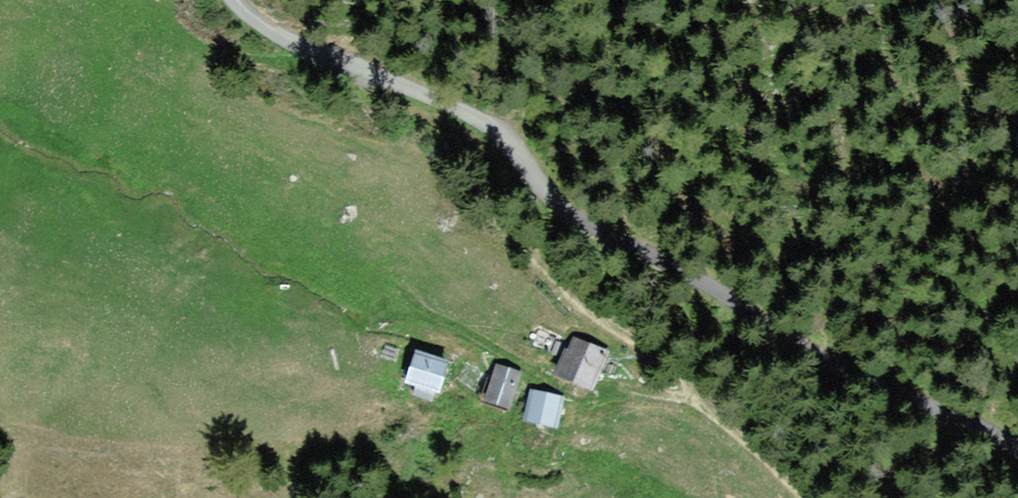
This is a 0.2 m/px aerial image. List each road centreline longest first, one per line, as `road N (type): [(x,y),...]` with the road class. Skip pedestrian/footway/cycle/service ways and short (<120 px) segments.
road 1 (unclassified): [(1017,448),(847,368),(599,227),(467,109),(279,32),(239,0)]
road 2 (track): [(393,316),(445,321),(588,399),(632,389),(705,400)]
road 3 (track): [(537,175),(561,282),(705,400)]
road 4 (track): [(705,400),(807,497)]

